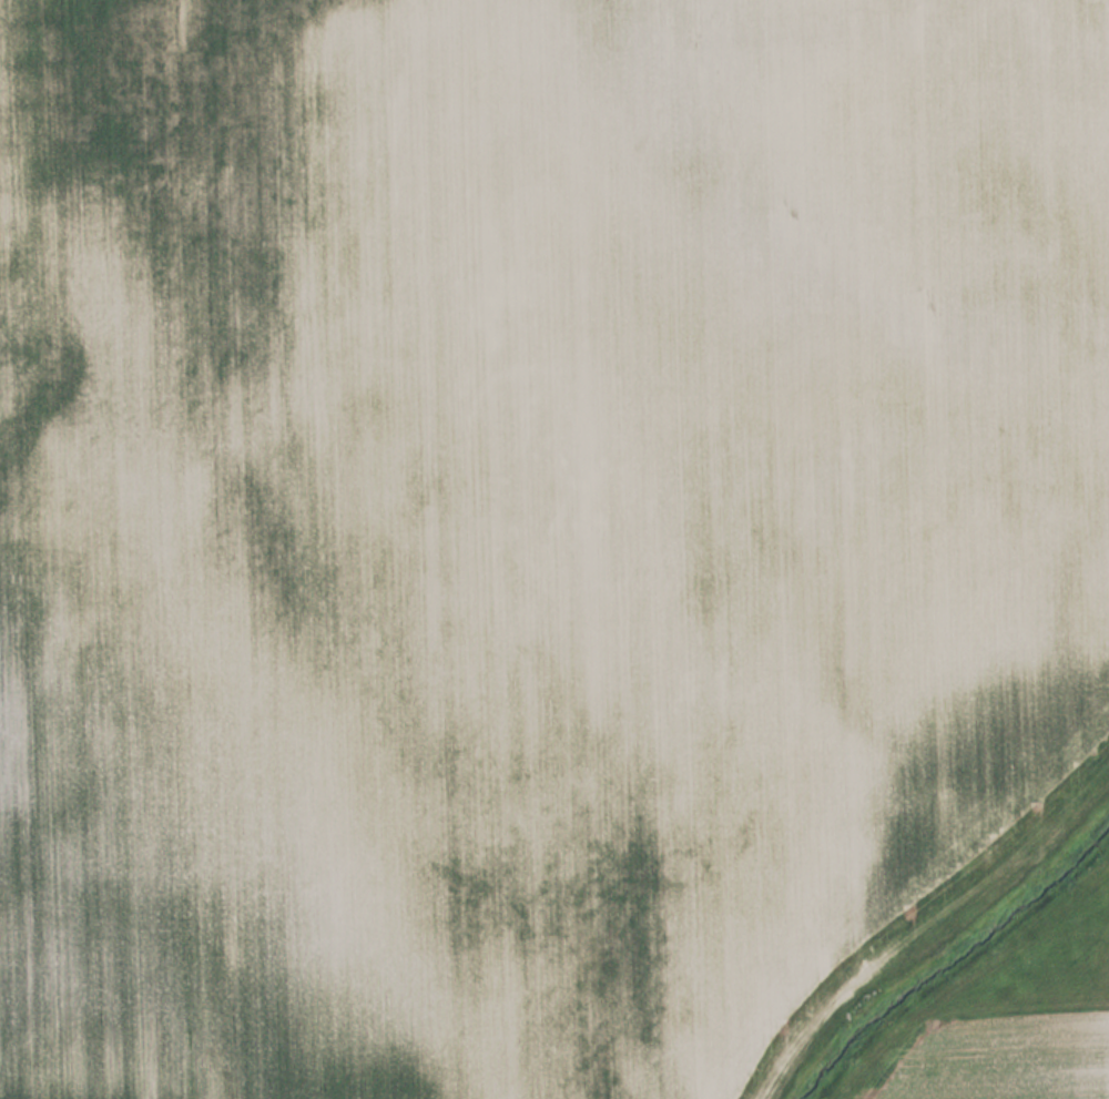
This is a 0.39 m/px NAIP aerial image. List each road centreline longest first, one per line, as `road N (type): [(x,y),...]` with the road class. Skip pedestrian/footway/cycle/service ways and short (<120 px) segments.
road 1 (track): [(760,1098),(792,1039),(847,980),(942,925),(1108,766)]

